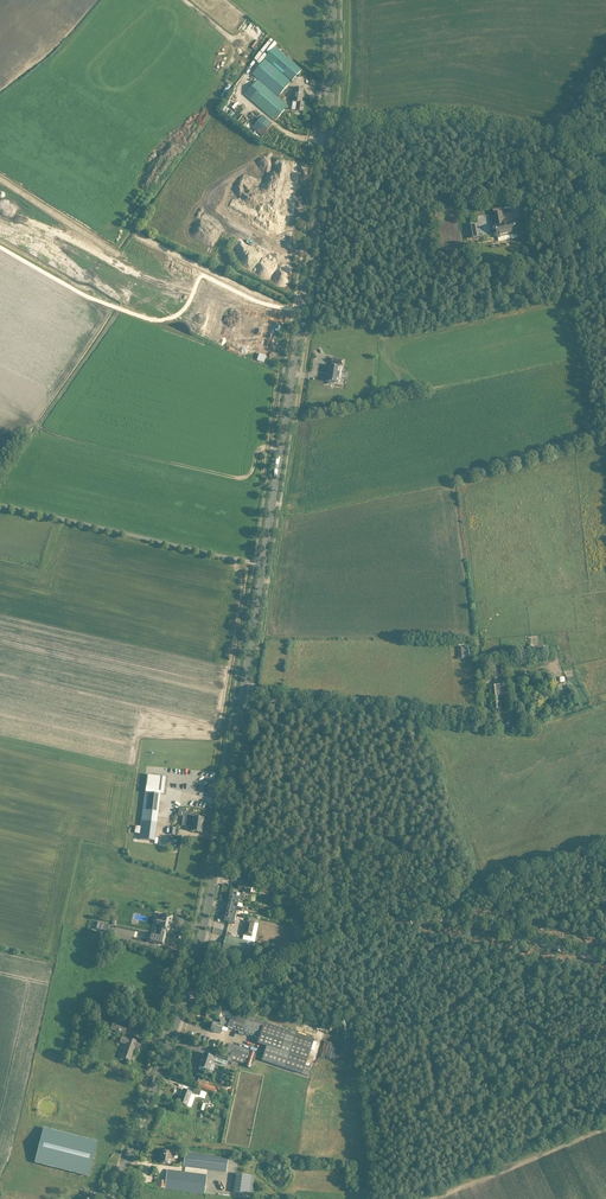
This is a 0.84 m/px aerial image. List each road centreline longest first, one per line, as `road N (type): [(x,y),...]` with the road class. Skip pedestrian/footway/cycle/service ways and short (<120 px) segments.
road 1 (secondary): [(116,1198),(208,910),(329,132)]
road 2 (track): [(605,959),(481,924),(404,922),(193,997)]
road 3 (unclassified): [(572,156),(461,123),(329,132)]
road 4 (secondary): [(329,132),(333,0)]

